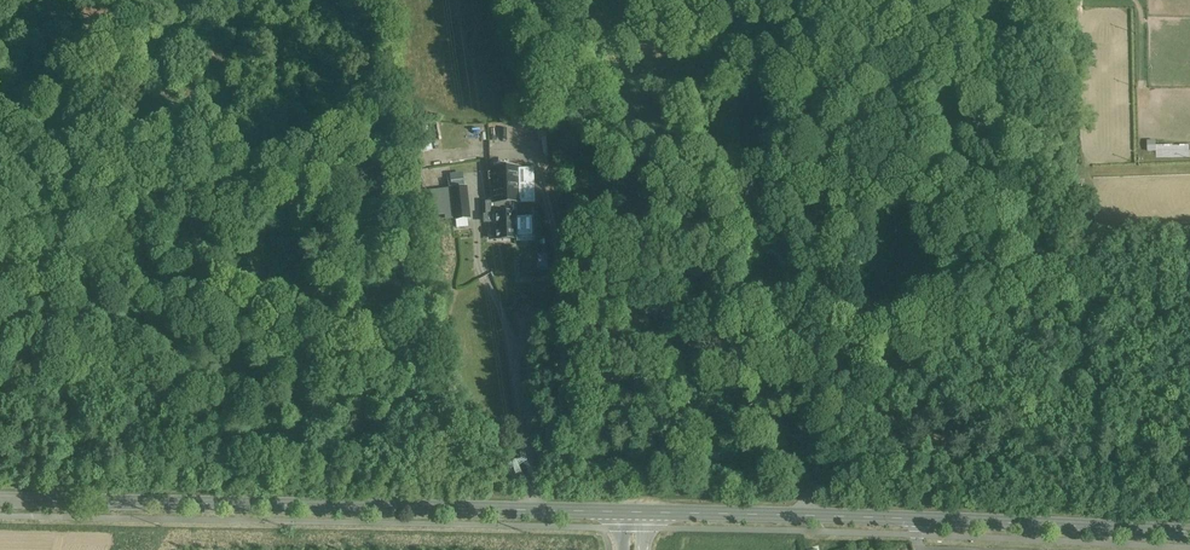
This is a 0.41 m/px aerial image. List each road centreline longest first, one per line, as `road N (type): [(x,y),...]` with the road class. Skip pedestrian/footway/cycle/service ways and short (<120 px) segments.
road 1 (track): [(1189,314),(1089,299),(991,321),(893,349),(843,379),(791,378),(607,453),(527,451),(429,404),(305,433),(0,430)]
road 2 (tertiary): [(634,513),(0,500)]
road 3 (track): [(812,517),(728,0)]
road 4 (track): [(806,455),(1189,466)]
road 5 (tertiary): [(916,521),(634,513)]
road 6 (tertiary): [(1189,534),(916,521)]
road 7 (track): [(806,455),(607,453)]

